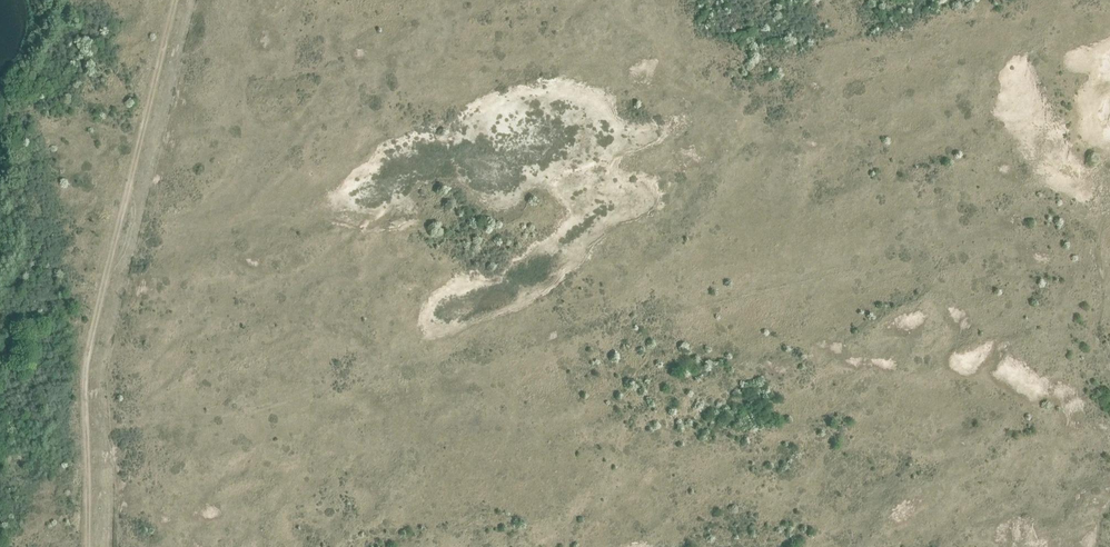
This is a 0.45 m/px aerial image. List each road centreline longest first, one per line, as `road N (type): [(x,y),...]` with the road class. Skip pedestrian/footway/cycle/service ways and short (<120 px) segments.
road 1 (track): [(175,0),(88,355),(89,546)]

